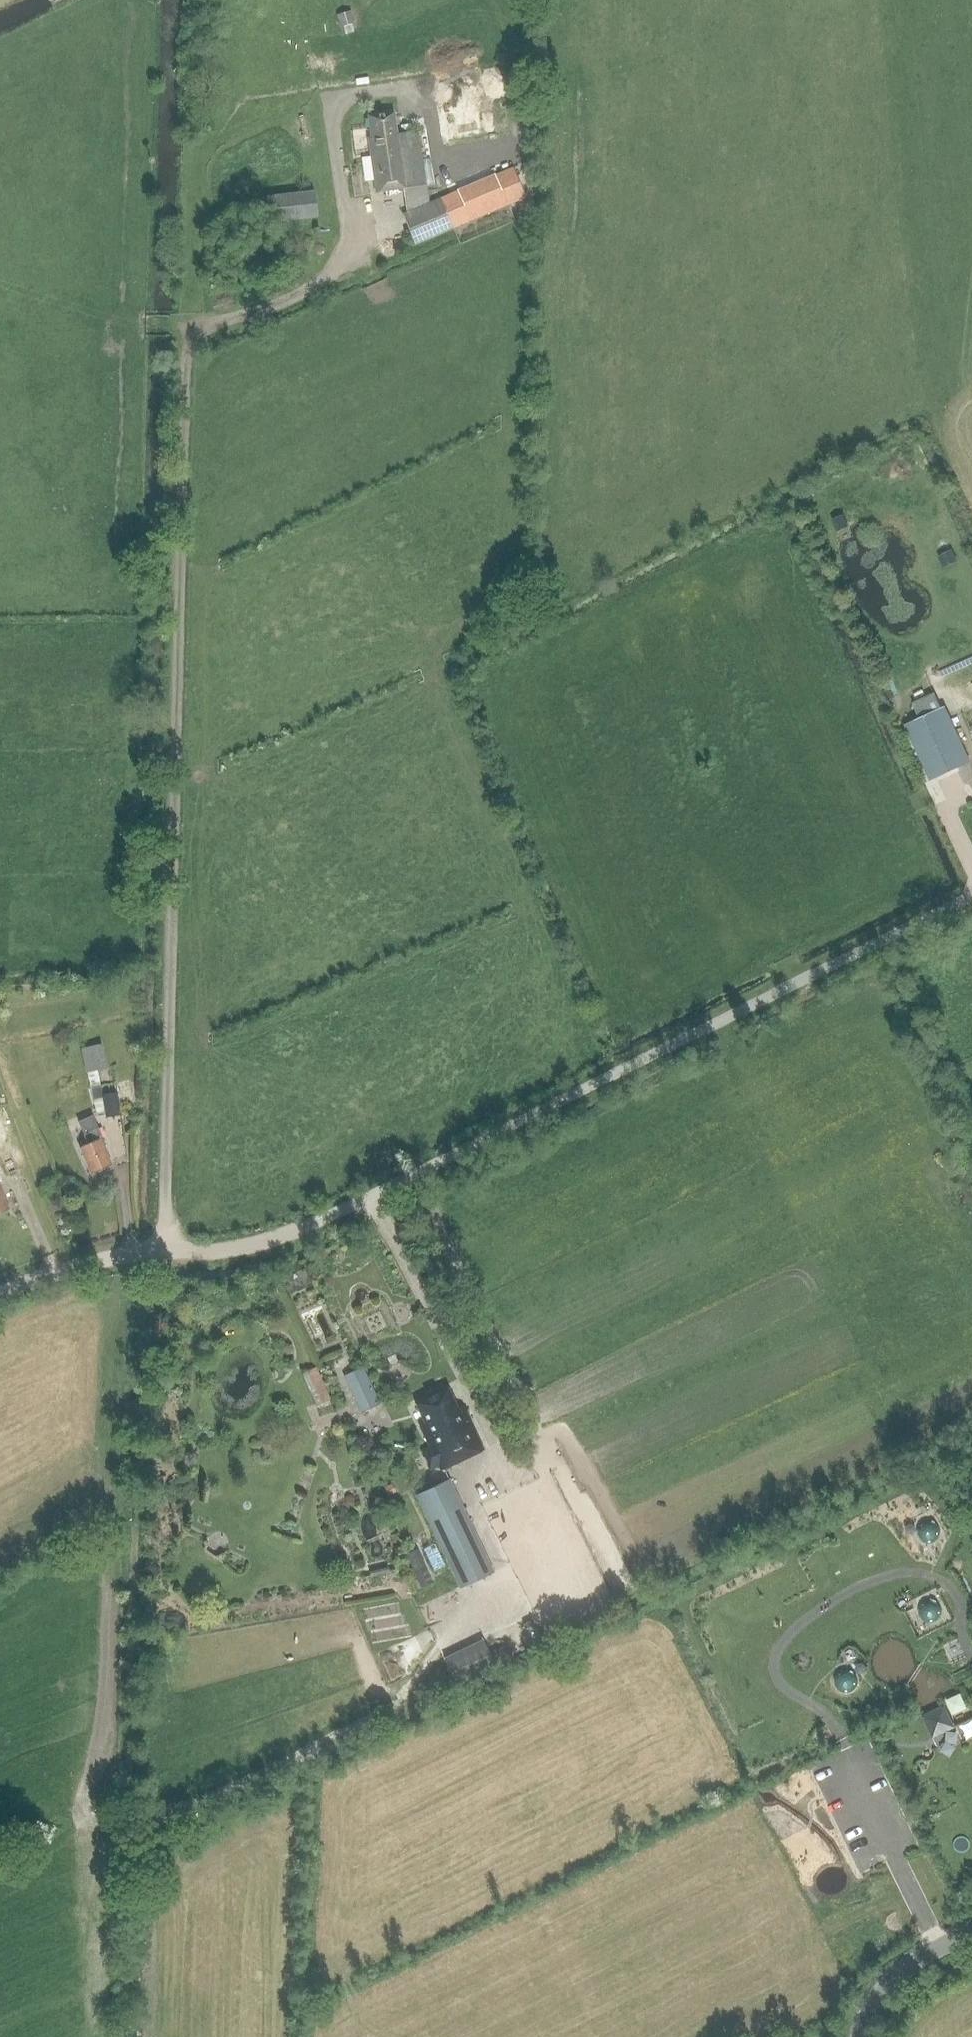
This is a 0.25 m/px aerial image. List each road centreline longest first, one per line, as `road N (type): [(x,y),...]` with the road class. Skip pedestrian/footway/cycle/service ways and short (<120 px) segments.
road 1 (unclassified): [(0,1294),(99,1261),(243,1246),(297,1230),(971,896)]
road 2 (unclassified): [(857,2036),(880,1989),(971,1930)]

